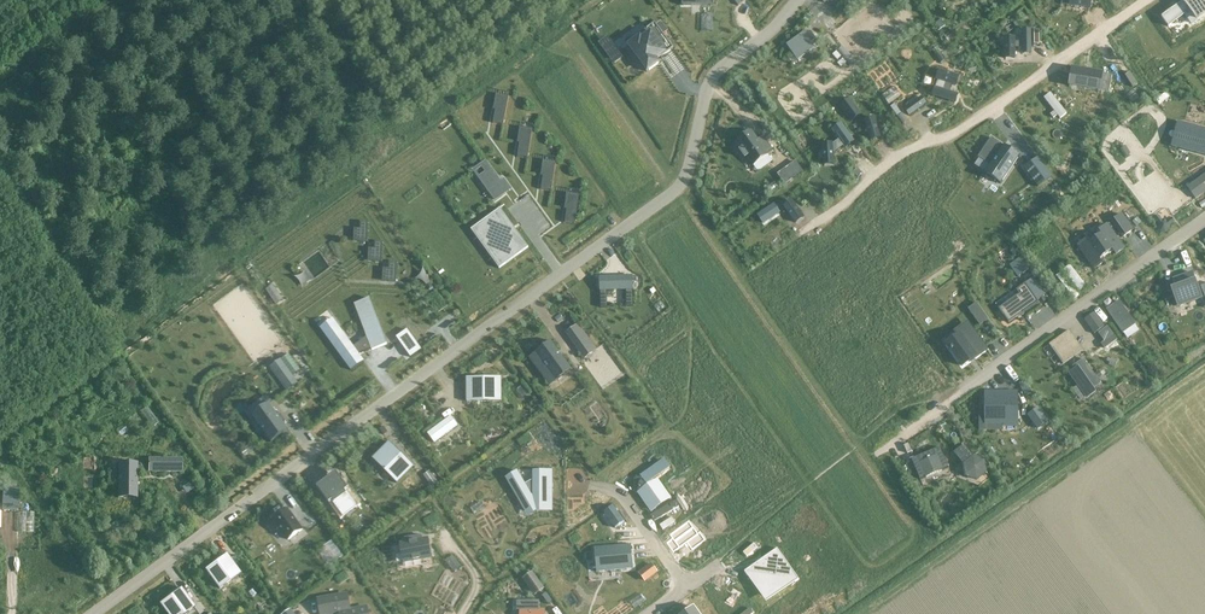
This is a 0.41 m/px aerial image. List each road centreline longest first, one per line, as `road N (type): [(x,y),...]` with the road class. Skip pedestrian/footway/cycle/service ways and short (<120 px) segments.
road 1 (residential): [(797,0),(713,75),(674,193),(97,613)]
road 2 (residential): [(1149,0),(950,136),(918,144),(800,236)]
road 3 (residential): [(1204,217),(948,398)]
road 4 (residential): [(589,487),(625,499),(687,588)]

